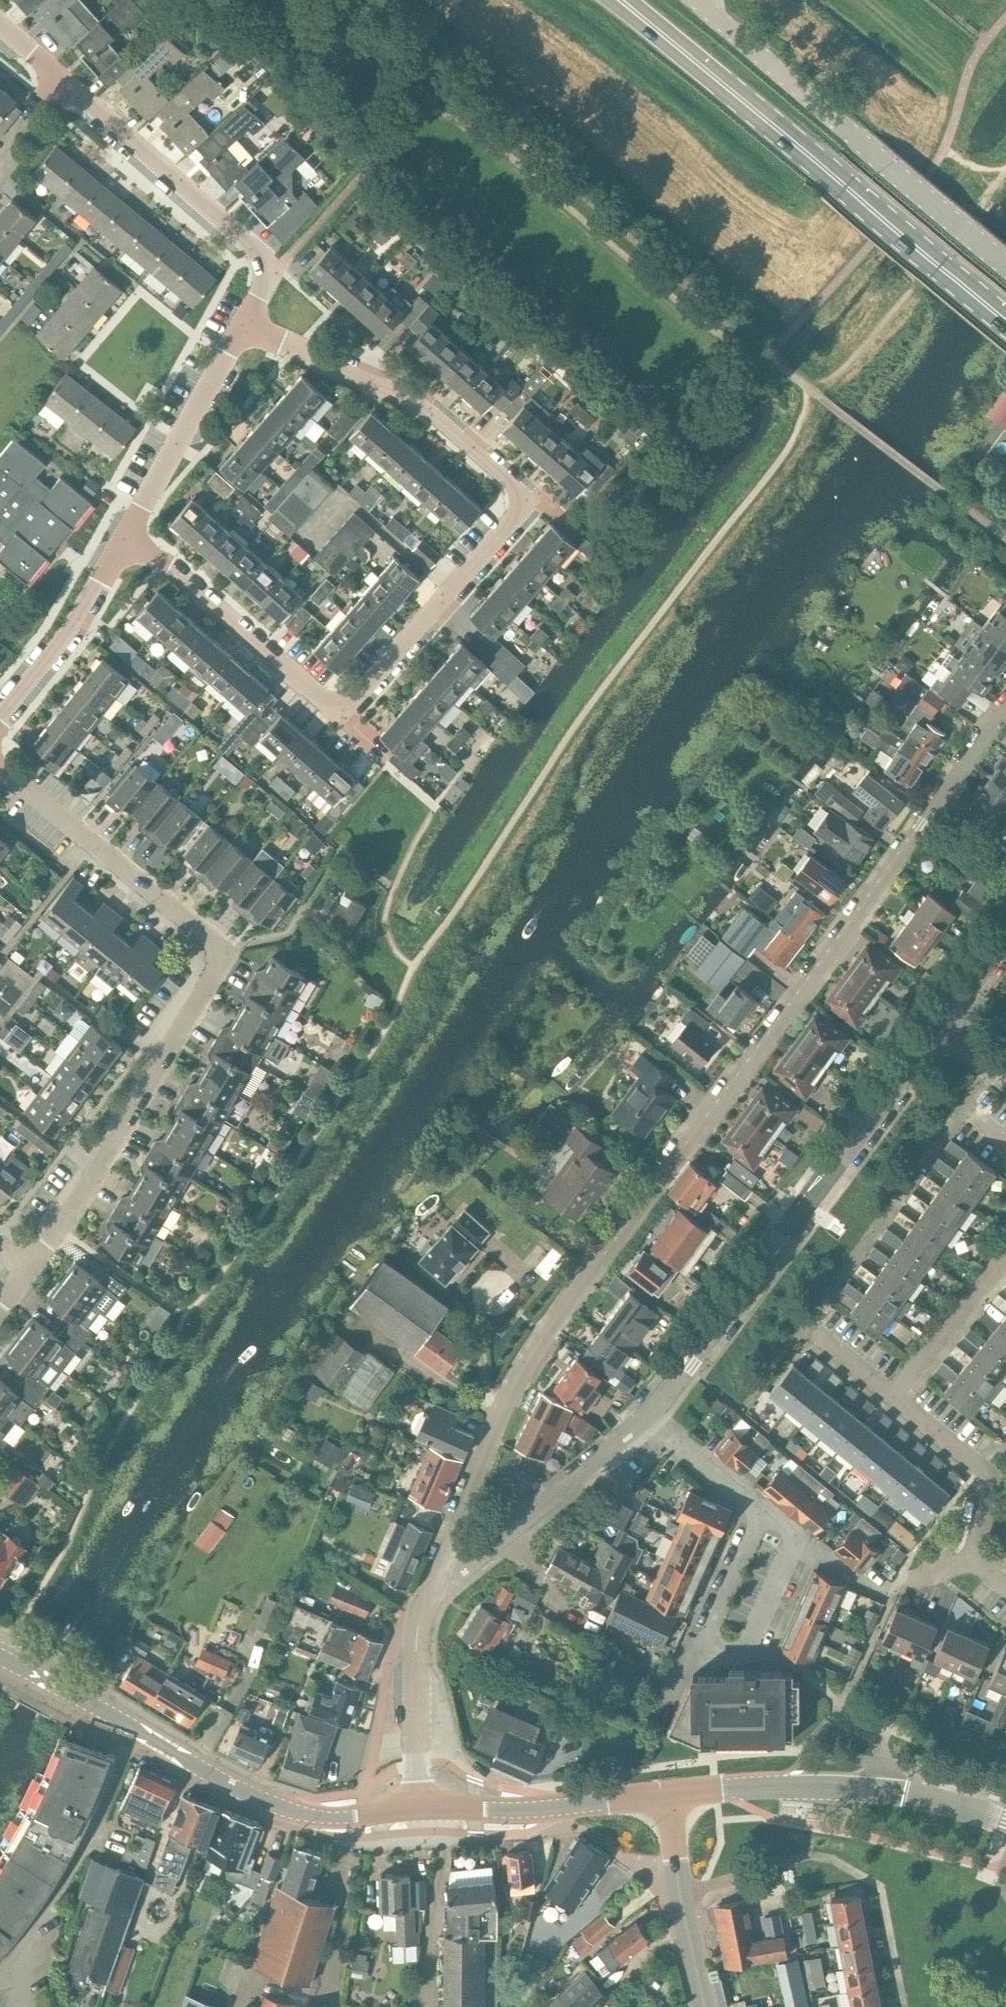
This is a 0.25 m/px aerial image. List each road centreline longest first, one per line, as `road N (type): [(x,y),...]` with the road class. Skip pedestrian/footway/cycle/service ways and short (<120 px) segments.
road 1 (residential): [(432,1593),(491,1428),(544,1334),(1005,708)]
road 2 (residential): [(242,331),(408,395),(532,496),(337,716),(129,534)]
road 3 (residential): [(32,1262),(227,954),(0,774)]
road 4 (primary): [(1005,322),(617,0)]
road 5 (unclassified): [(647,1413),(937,1028)]
road 6 (unclassified): [(1005,265),(695,1)]
road 7 (residential): [(63,81),(274,272),(242,331)]
road 8 (tertiary): [(258,1798),(0,1657)]
road 9 (unclassified): [(432,1593),(647,1413)]
road 10 (tertiary): [(418,1807),(523,1809),(666,1795)]
road 11 (tertiary): [(1005,1822),(897,1793),(773,1784)]
road 12 (residential): [(242,331),(129,534)]
road 13 (residential): [(129,534),(0,718)]
road 14 (unclassified): [(704,2006),(666,1795)]
road 15 (residential): [(972,1559),(993,1476),(896,1399)]
road 16 (residential): [(1005,1251),(896,1399)]
road 17 (unclassified): [(416,1765),(416,1641),(432,1593)]
road 18 (residential): [(703,1642),(739,1658),(794,1537)]
road 19 (tertiary): [(258,1798),(324,1819),(418,1807)]
road 20 (residential): [(647,1413),(762,1513)]
road 21 (residential): [(762,1513),(703,1642)]

